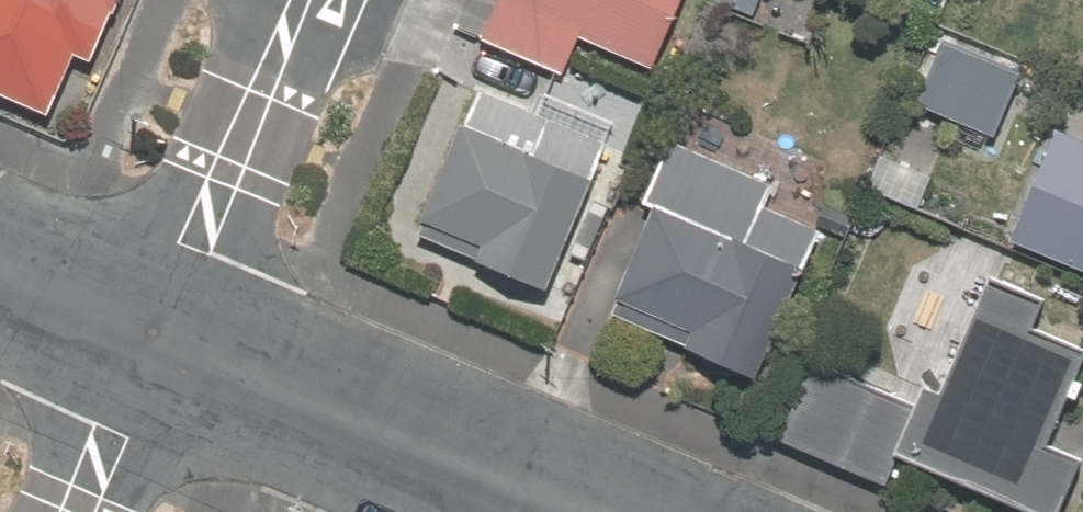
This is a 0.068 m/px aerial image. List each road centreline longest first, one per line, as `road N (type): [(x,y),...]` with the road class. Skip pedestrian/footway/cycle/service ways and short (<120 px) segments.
road 1 (residential): [(150,337),(578,511)]
road 2 (residential): [(297,0),(150,337)]
road 3 (residential): [(150,337),(75,511)]
road 4 (residential): [(0,274),(150,337)]

